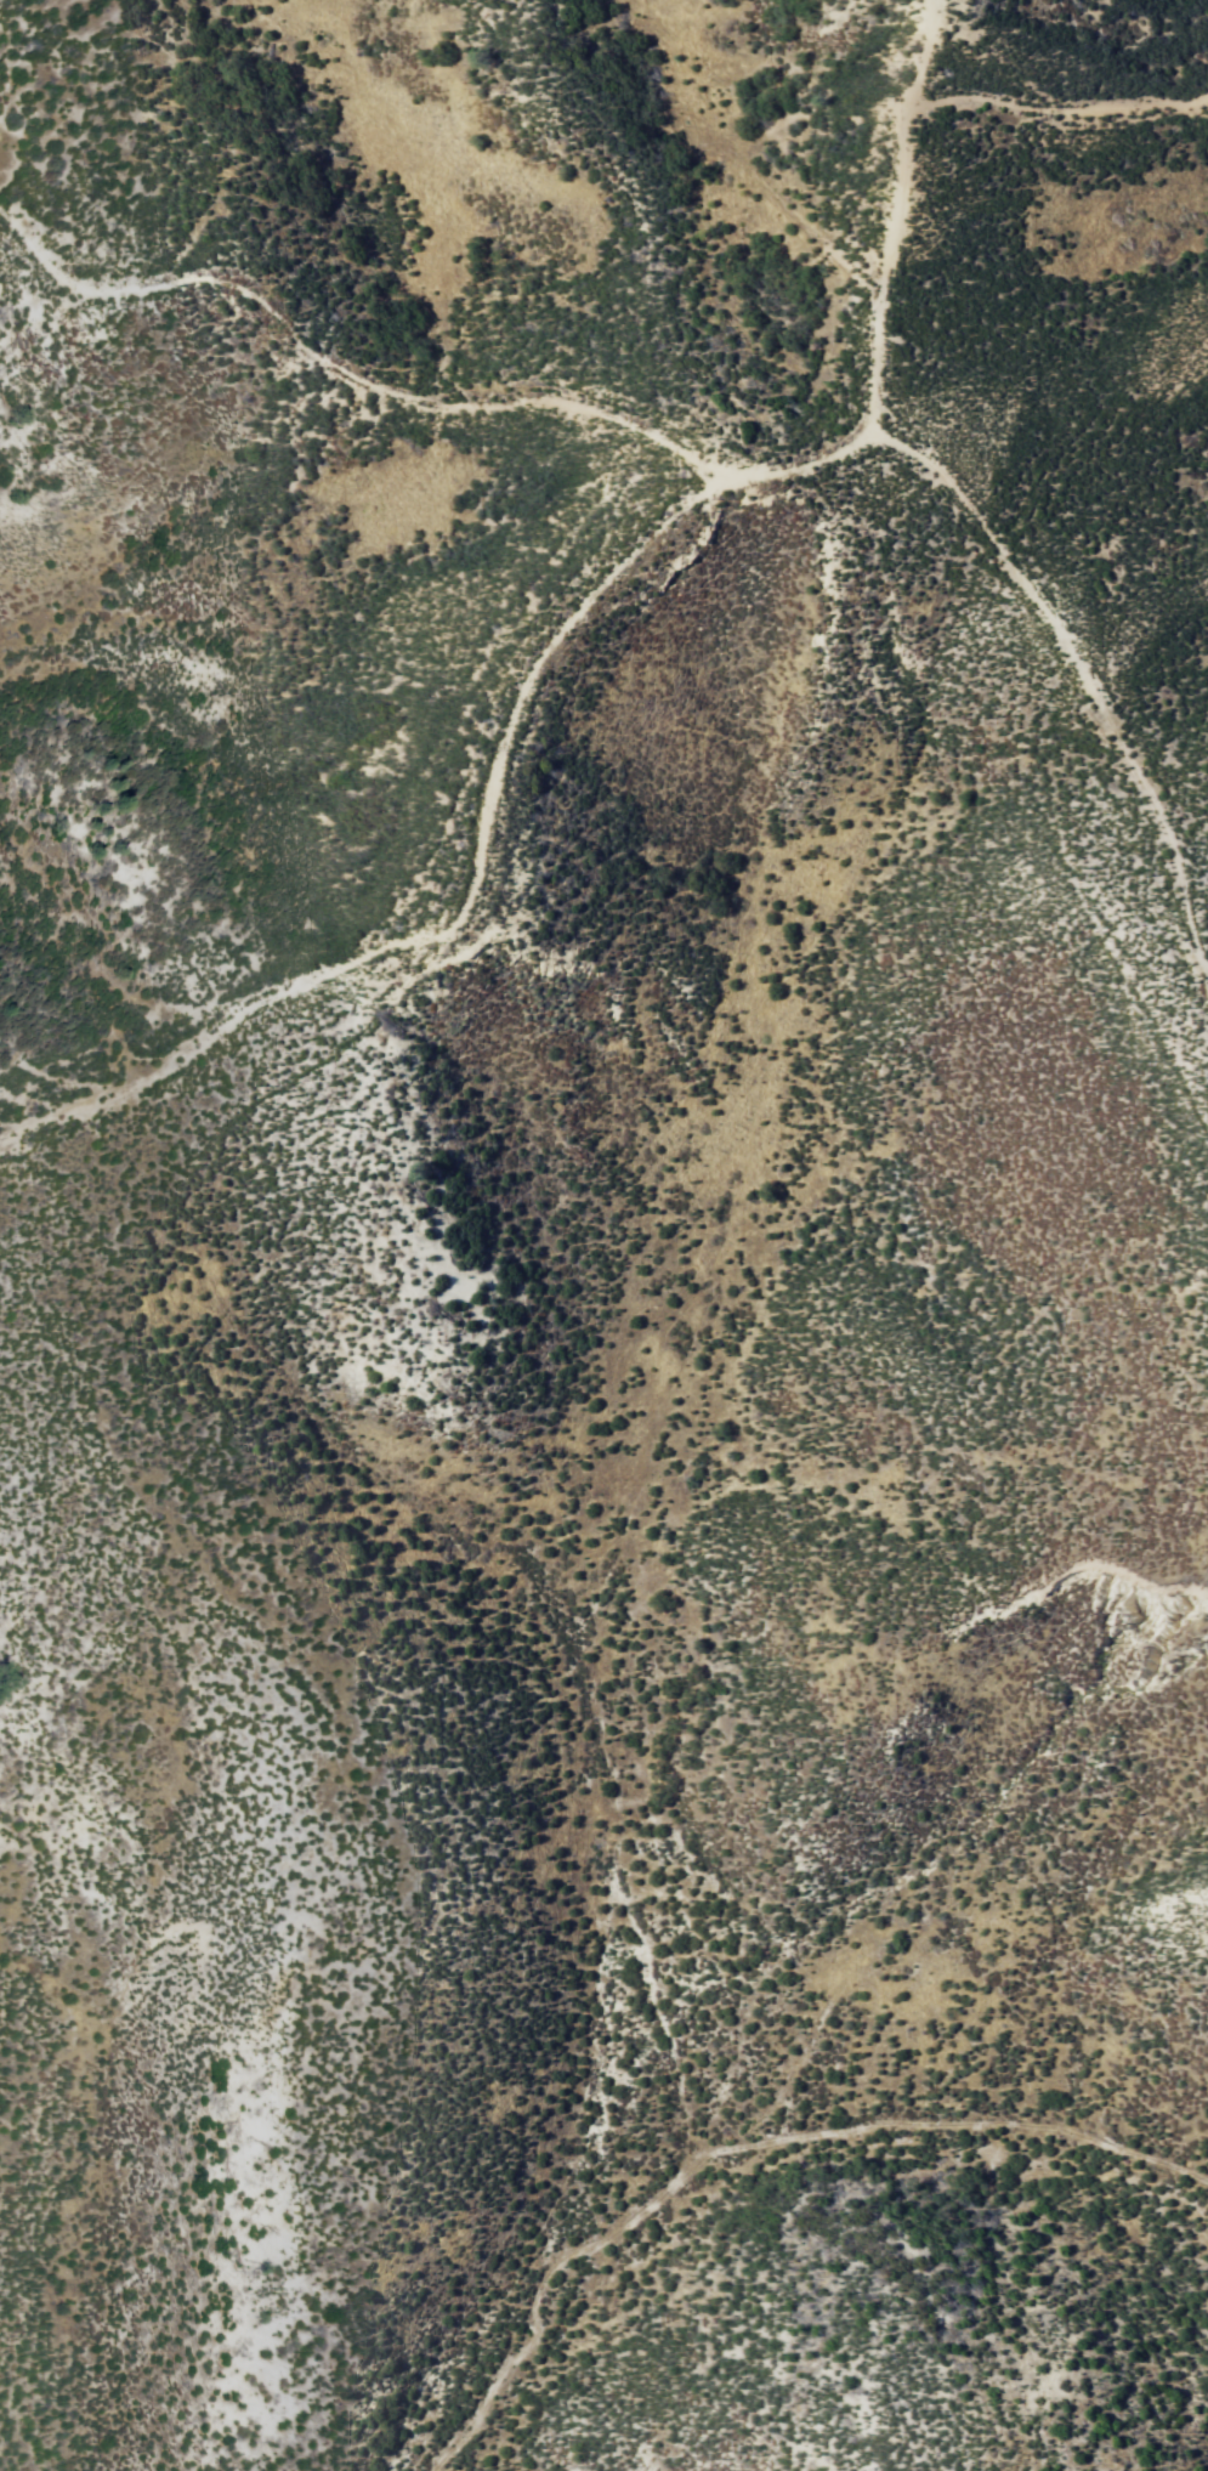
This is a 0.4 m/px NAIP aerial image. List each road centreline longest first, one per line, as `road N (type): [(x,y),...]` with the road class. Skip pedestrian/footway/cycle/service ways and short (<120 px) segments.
road 1 (residential): [(1207,883),(1161,780),(862,447),(754,453),(460,389),(397,312),(66,248),(0,195)]
road 2 (residential): [(754,453),(511,900),(429,958),(256,1003),(40,1150),(0,1199)]
road 3 (residential): [(862,447),(913,248),(989,107),(1207,107)]

